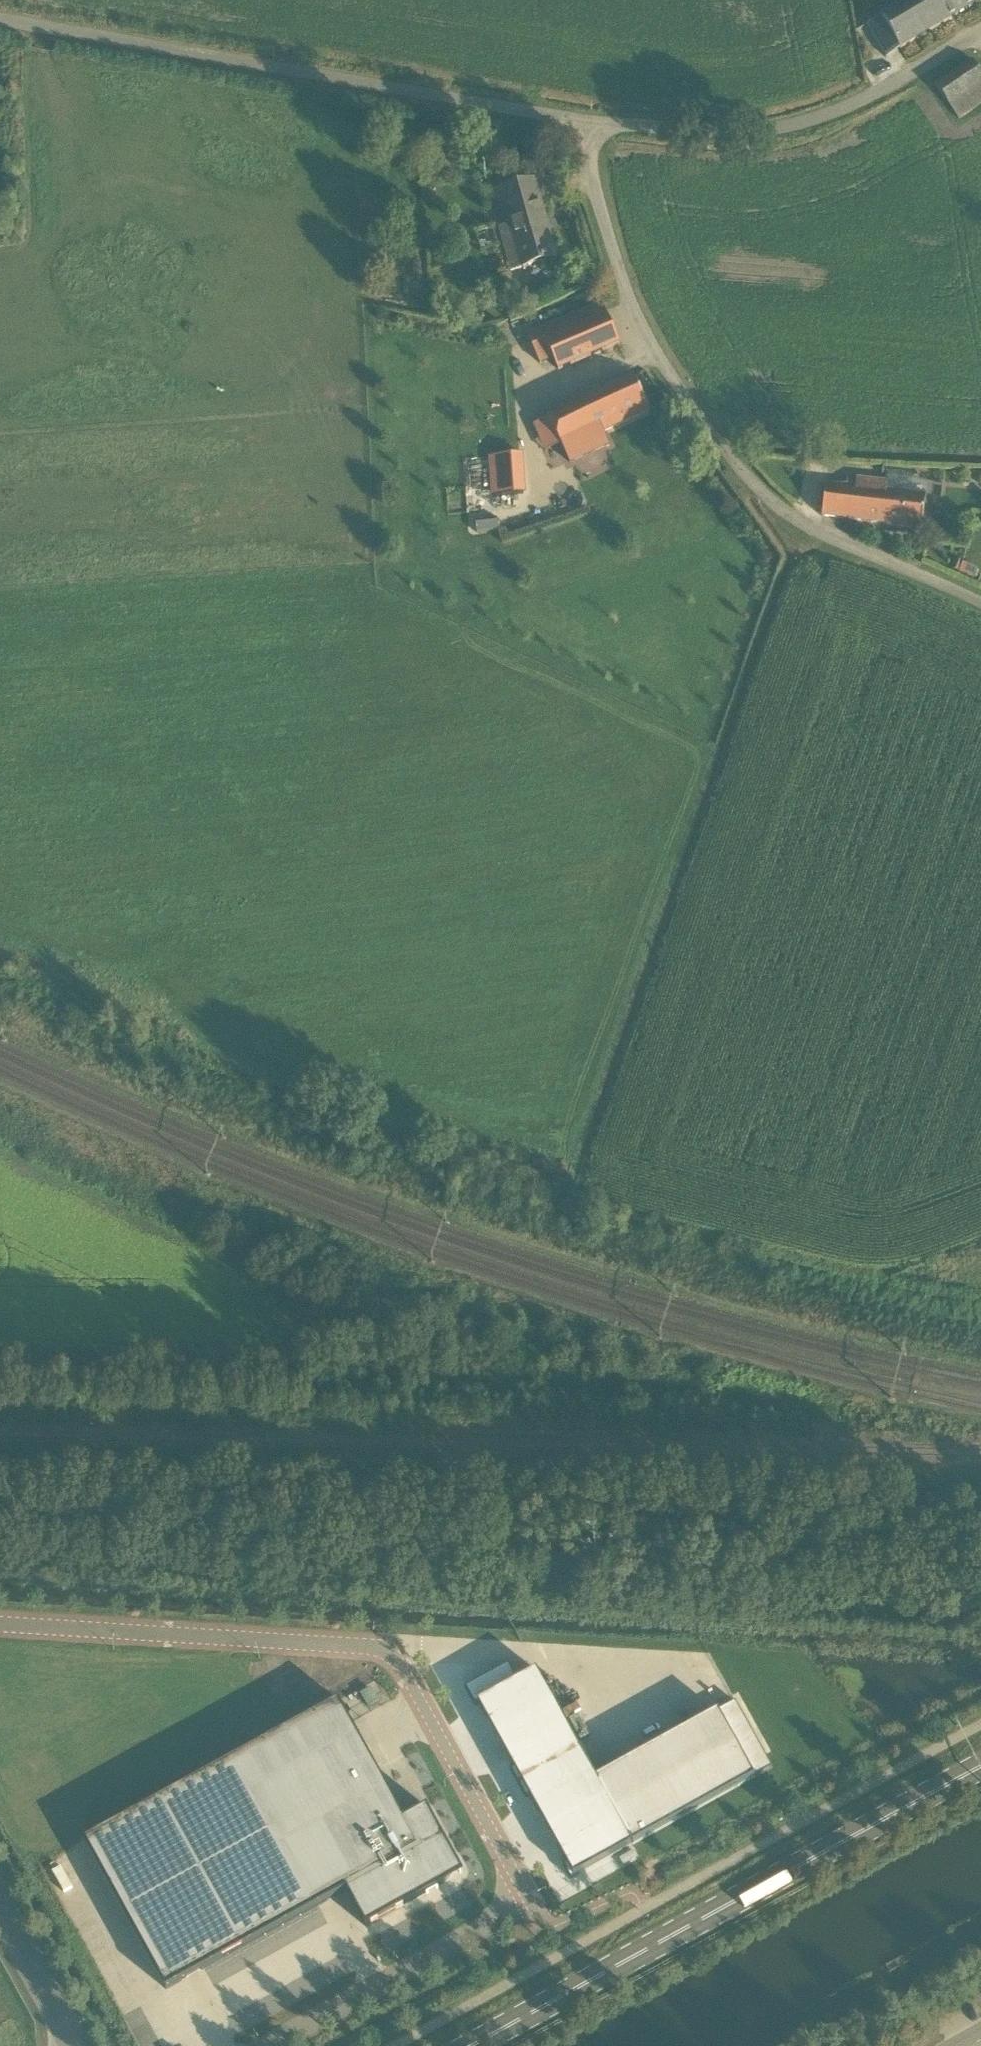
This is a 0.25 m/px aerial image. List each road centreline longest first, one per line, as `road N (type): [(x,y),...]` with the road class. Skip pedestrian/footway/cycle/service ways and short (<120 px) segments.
road 1 (track): [(980,29),(871,98),(820,119),(702,133),(589,123),(0,14)]
road 2 (track): [(589,123),(587,149),(607,249),(632,314),(653,358),(756,488),(791,519),(980,605)]
road 3 (secondary): [(476,2045),(980,1766)]
road 4 (unclassified): [(366,1650),(399,1674),(500,1856),(503,1909),(486,1929),(270,2045)]
road 5 (unclassified): [(0,1626),(366,1650)]
road 6 (unclassified): [(72,2045),(0,1911)]

